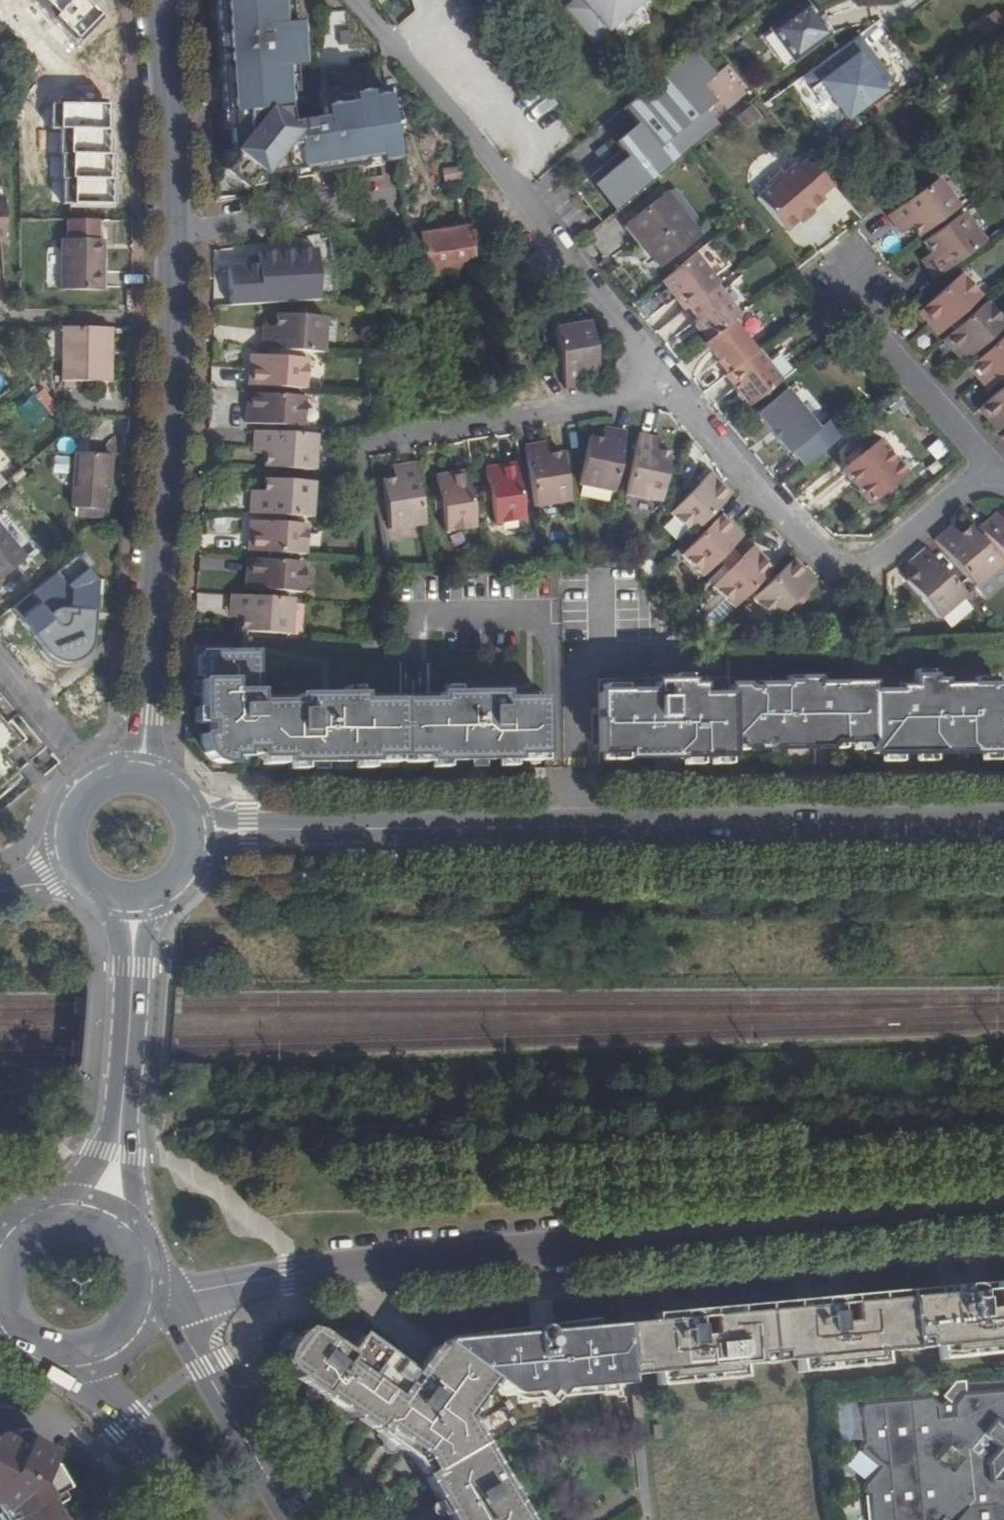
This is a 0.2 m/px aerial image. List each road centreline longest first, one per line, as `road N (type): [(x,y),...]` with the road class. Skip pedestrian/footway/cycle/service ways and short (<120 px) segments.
road 1 (residential): [(1003,1200),(403,1259),(195,1293),(142,1292)]
road 2 (tertiary): [(189,829),(1003,817)]
road 3 (tertiary): [(157,0),(172,146),(138,776)]
road 4 (residential): [(983,465),(873,564),(852,571),(823,563),(736,480),(641,362)]
road 5 (residential): [(641,362),(519,202),(346,0)]
road 6 (residential): [(641,362),(620,392),(599,403),(357,439)]
road 7 (secondary): [(296,1519),(206,1367),(142,1292)]
road 8 (residential): [(983,465),(872,343),(840,285)]
road 9 (tertiary): [(122,1120),(132,898)]
road 10 (secondary): [(65,1359),(177,1471),(205,1519)]
road 11 (tertiary): [(131,1249),(133,1157),(122,1120)]
road 12 (tertiary): [(138,776),(103,780),(76,803),(69,857)]
road 13 (tertiary): [(122,1120),(49,1219)]

